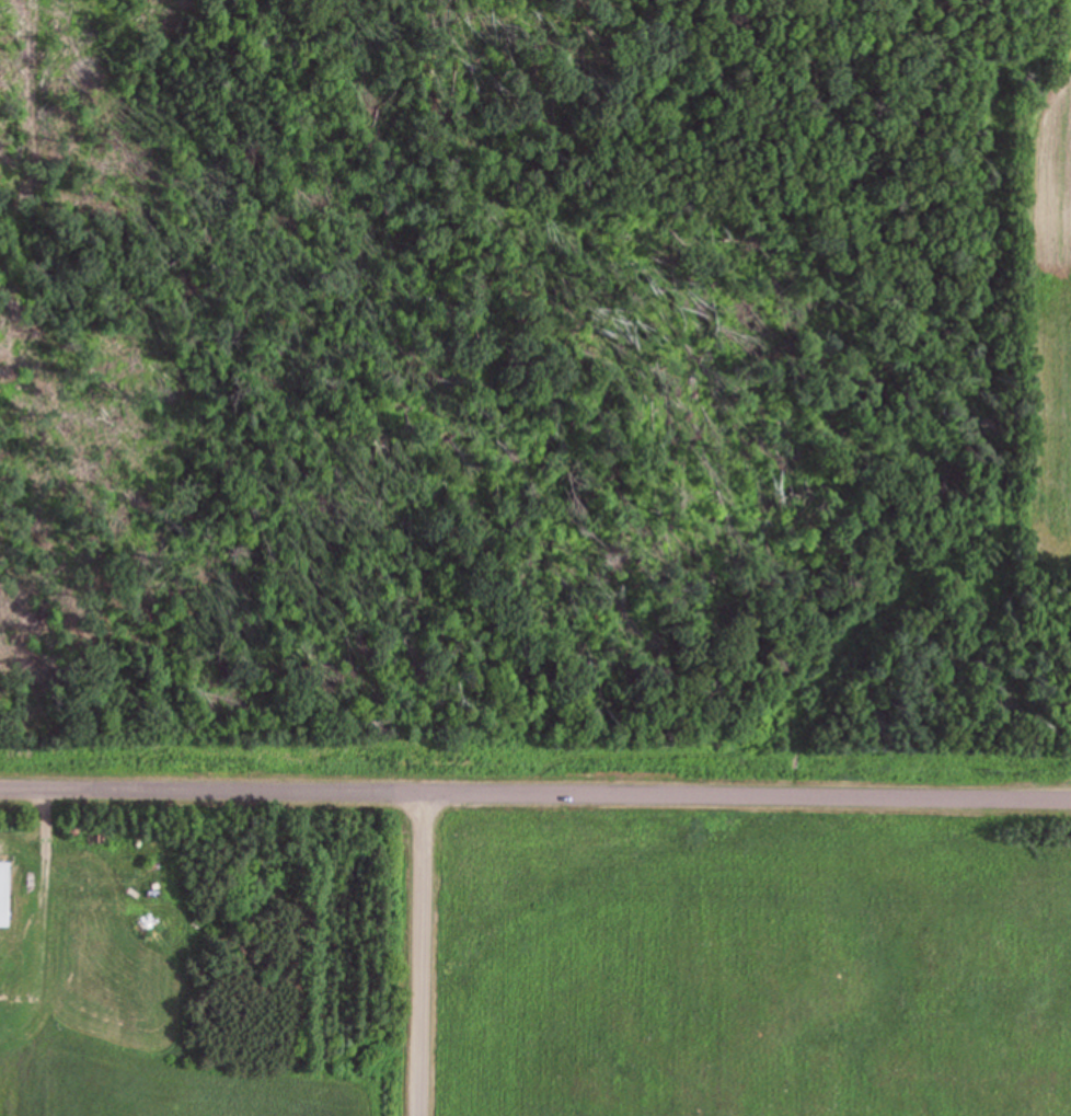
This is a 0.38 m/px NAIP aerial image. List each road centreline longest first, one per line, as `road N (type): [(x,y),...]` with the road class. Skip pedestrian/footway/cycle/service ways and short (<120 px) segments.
road 1 (tertiary): [(0,808),(1070,815)]
road 2 (residential): [(408,1115),(412,813)]

